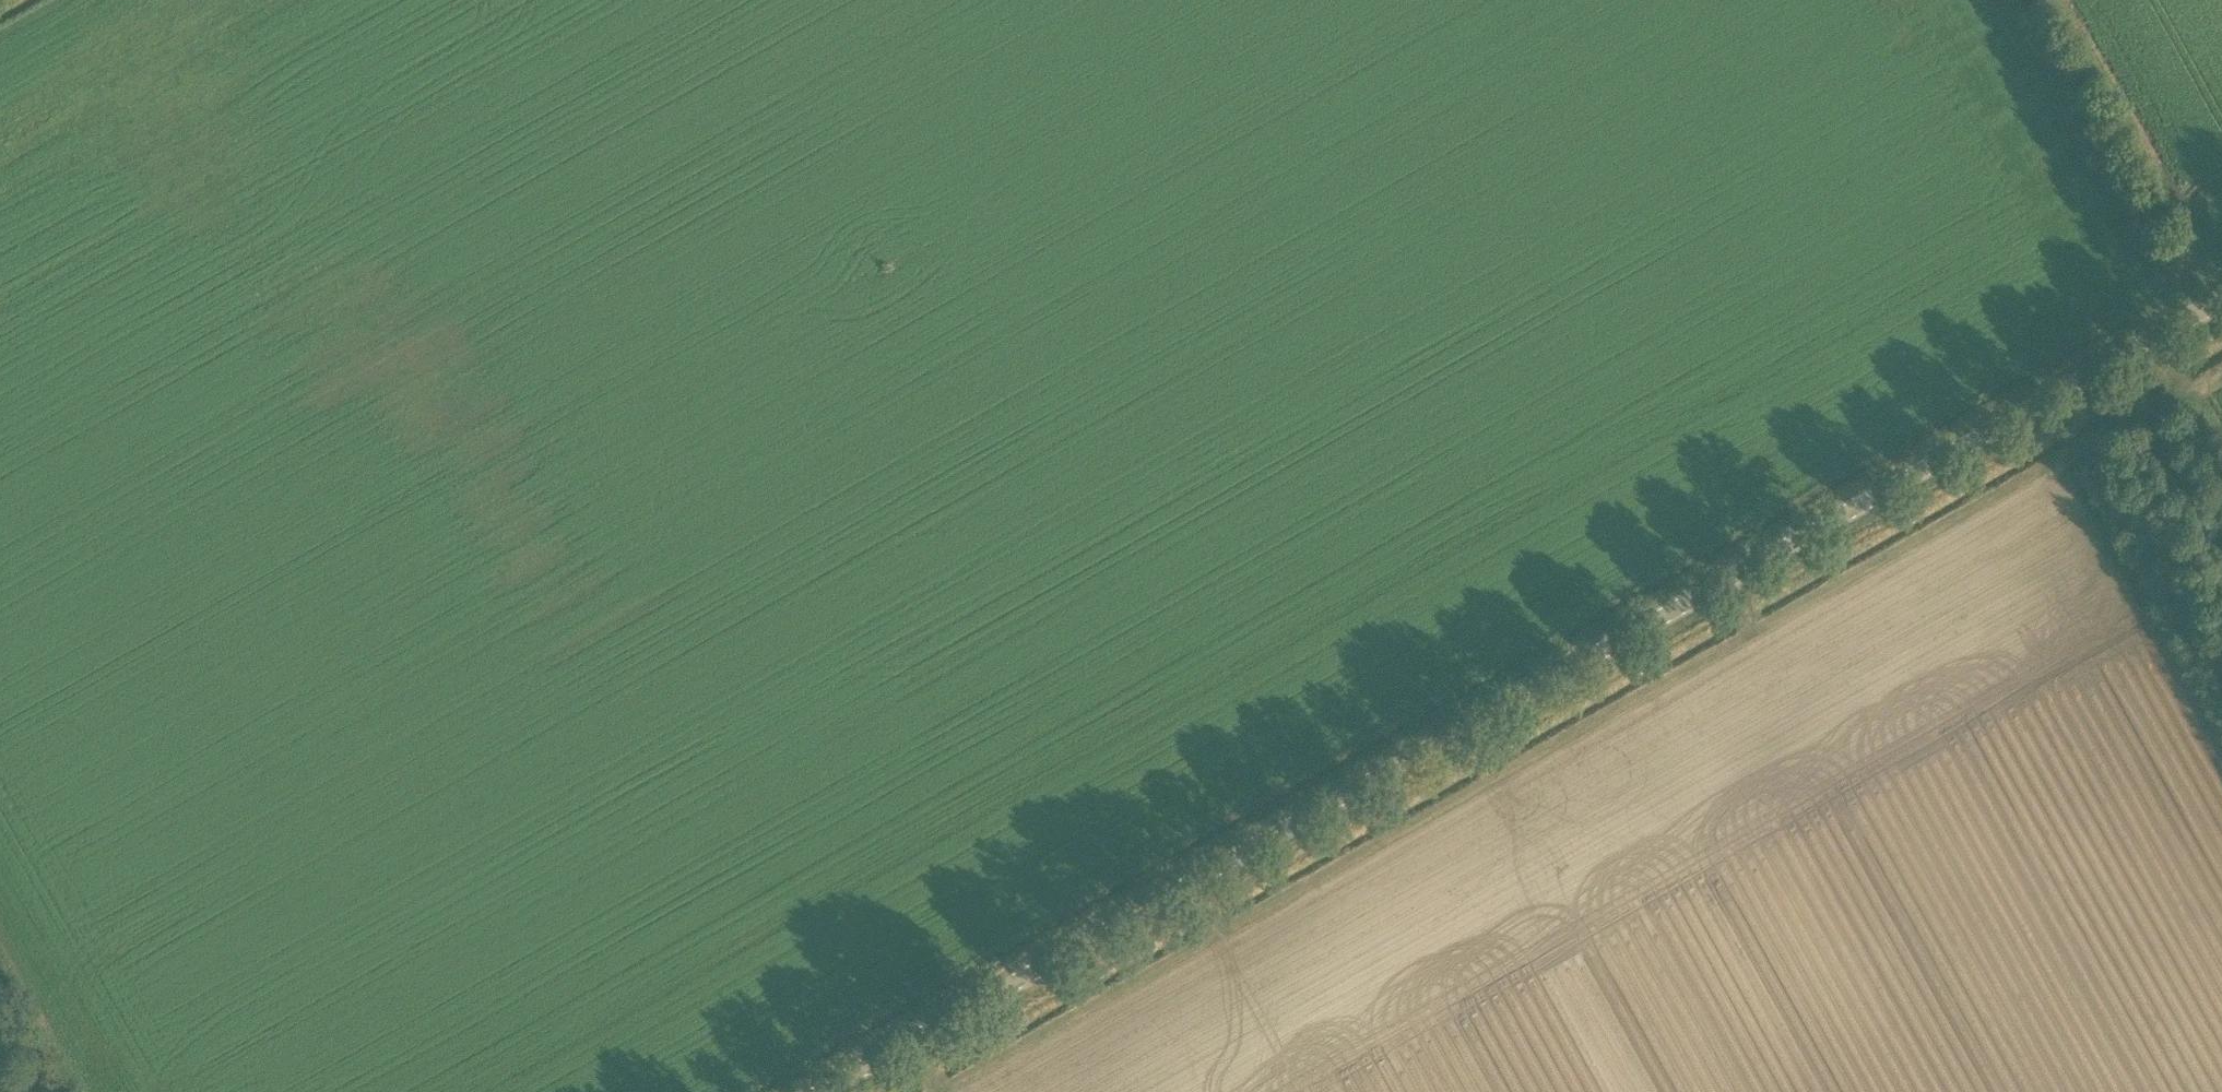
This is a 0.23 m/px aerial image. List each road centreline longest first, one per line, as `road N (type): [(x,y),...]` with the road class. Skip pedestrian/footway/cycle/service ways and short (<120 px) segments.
road 1 (unclassified): [(2221,294),(786,1091)]

